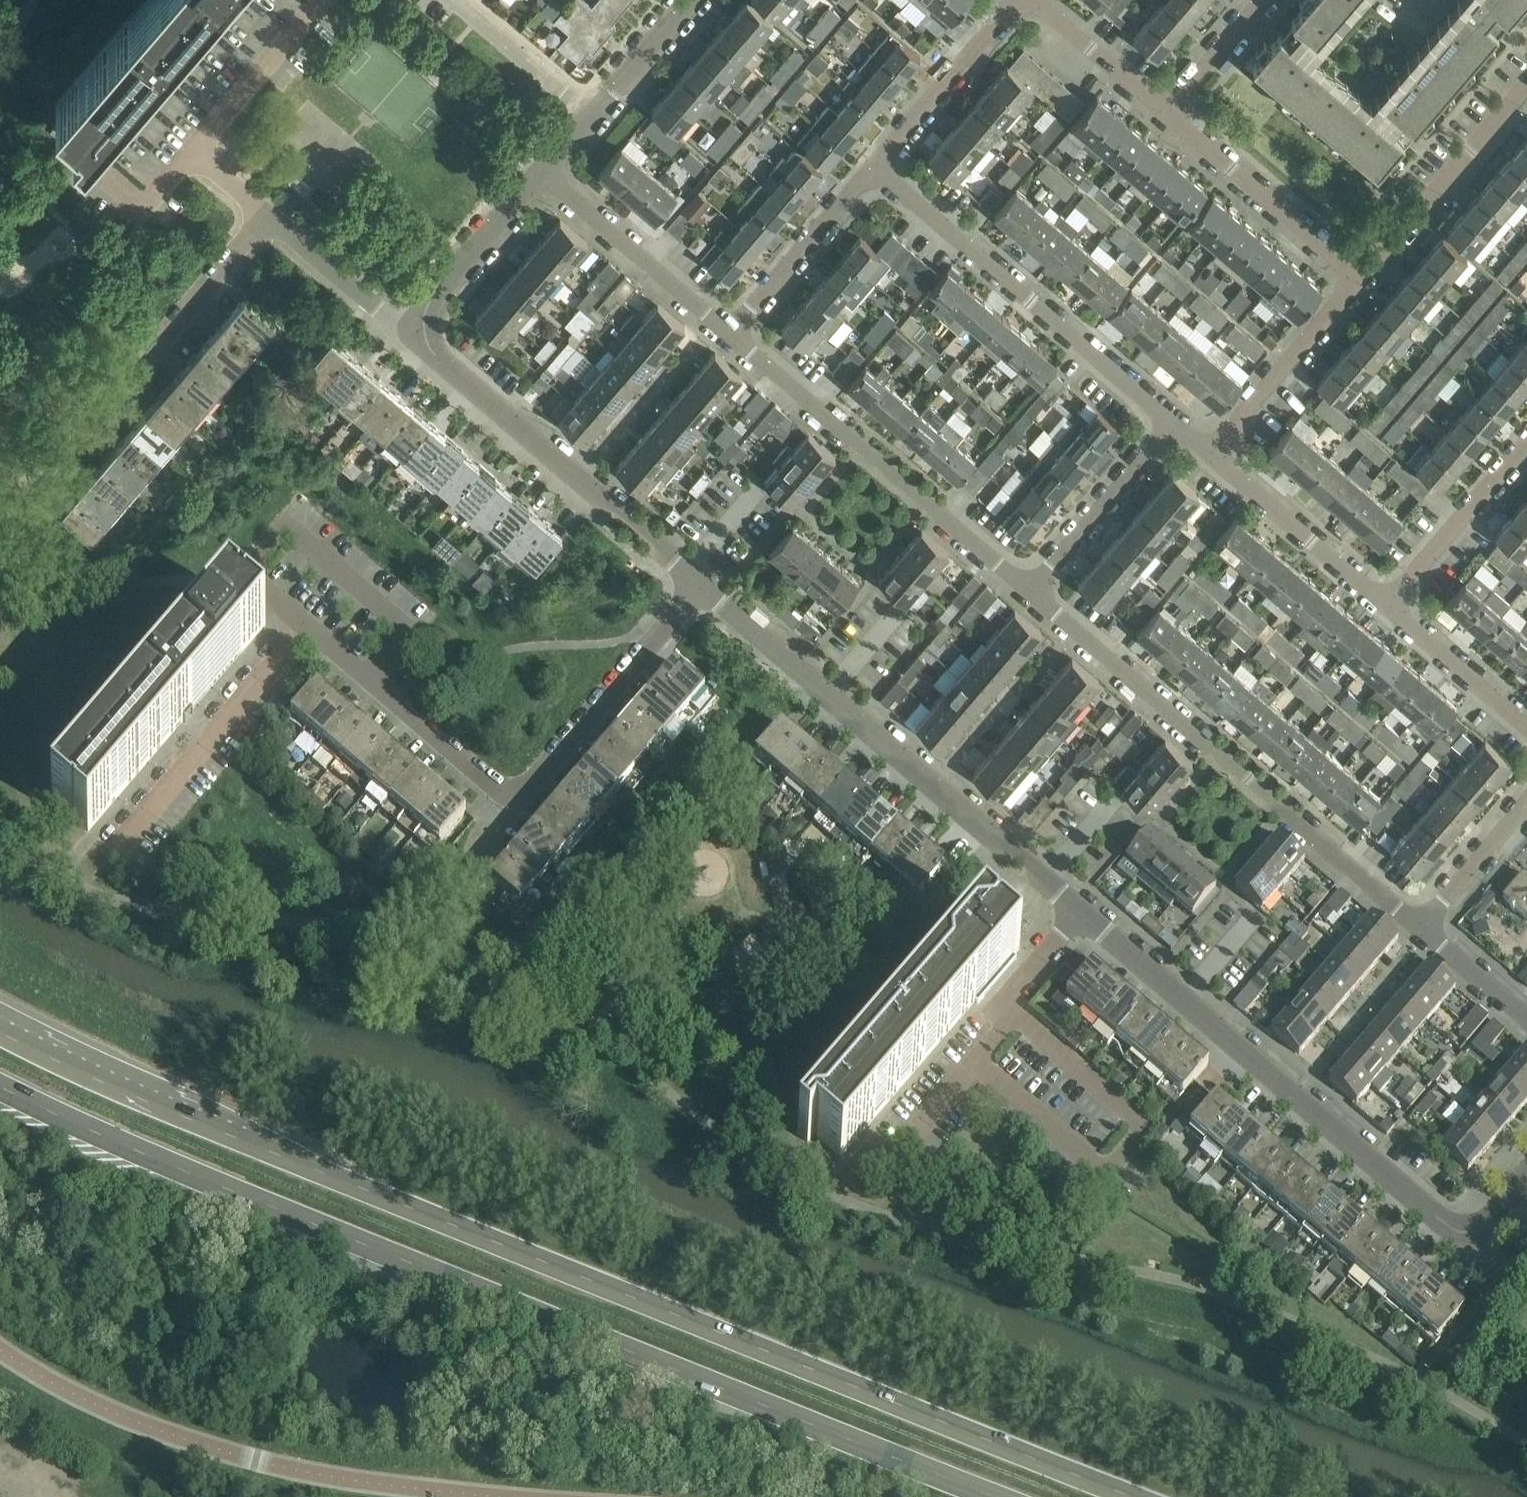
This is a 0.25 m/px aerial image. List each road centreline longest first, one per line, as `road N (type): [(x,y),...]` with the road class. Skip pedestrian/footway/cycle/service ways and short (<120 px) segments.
road 1 (primary): [(0,1086),(223,1186),(996,1496)]
road 2 (residential): [(701,582),(532,780),(509,793),(305,624),(120,844)]
road 3 (primary): [(1135,1496),(518,1251)]
road 4 (residential): [(1079,908),(1445,1218),(1487,1223),(1526,1180)]
road 5 (motorway): [(518,1251),(147,1100),(0,1031)]
road 6 (residential): [(409,332),(271,211),(28,493)]
road 7 (unclassified): [(0,1349),(93,1402),(258,1459),(343,1478),(505,1496)]
road 8 (residential): [(1422,926),(1029,593)]
road 9 (residential): [(737,613),(1079,908)]
road 10 (residential): [(1029,593),(728,333)]
road 11 (residential): [(1171,423),(871,166)]
road 12 (residential): [(701,582),(409,332)]
road 13 (residential): [(1358,280),(1526,85)]
road 14 (residential): [(1358,280),(1166,115)]
road 15 (residential): [(728,333),(541,177)]
road 16 (residential): [(1386,607),(1208,454)]
road 17 (residential): [(1208,454),(1358,280)]
road 18 (residential): [(1029,593),(1171,423)]
road 19 (residential): [(728,333),(871,166)]
road 20 (residential): [(871,166),(1014,0)]
road 21 (residential): [(1386,607),(1526,443)]
road 22 (residential): [(409,332),(541,177)]
road 23 (residential): [(974,1060),(998,1032),(999,1006),(1079,908)]
road 24 (residential): [(1526,727),(1386,607)]
road 25 (residential): [(590,120),(452,0)]
road 26 (residential): [(1166,115),(1033,0)]
road 27 (residential): [(1422,926),(1526,804)]
road 28 (residential): [(590,120),(691,0)]
road 29 (residential): [(1166,115),(1264,0)]
road 30 (residential): [(1526,1020),(1422,926)]

